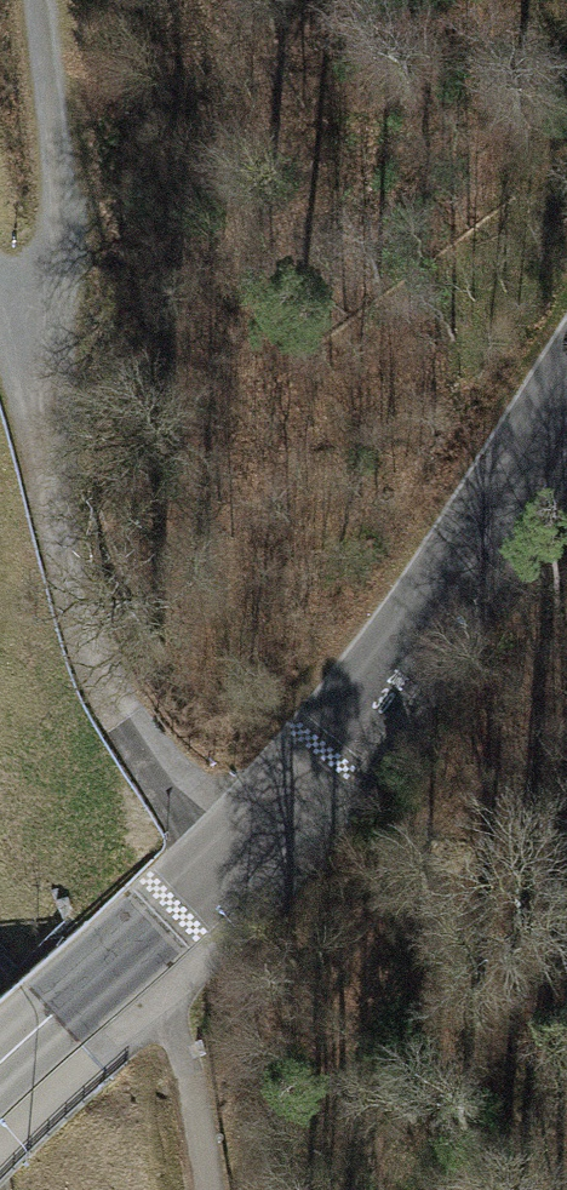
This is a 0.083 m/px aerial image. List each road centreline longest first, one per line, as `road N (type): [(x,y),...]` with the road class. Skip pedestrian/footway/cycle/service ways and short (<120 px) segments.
road 1 (track): [(224,851),(171,788),(98,673),(66,557),(29,380),(55,208),(39,0)]
road 2 (secondary): [(0,1061),(302,773),(401,647),(566,388)]
road 3 (track): [(209,1189),(173,993)]

